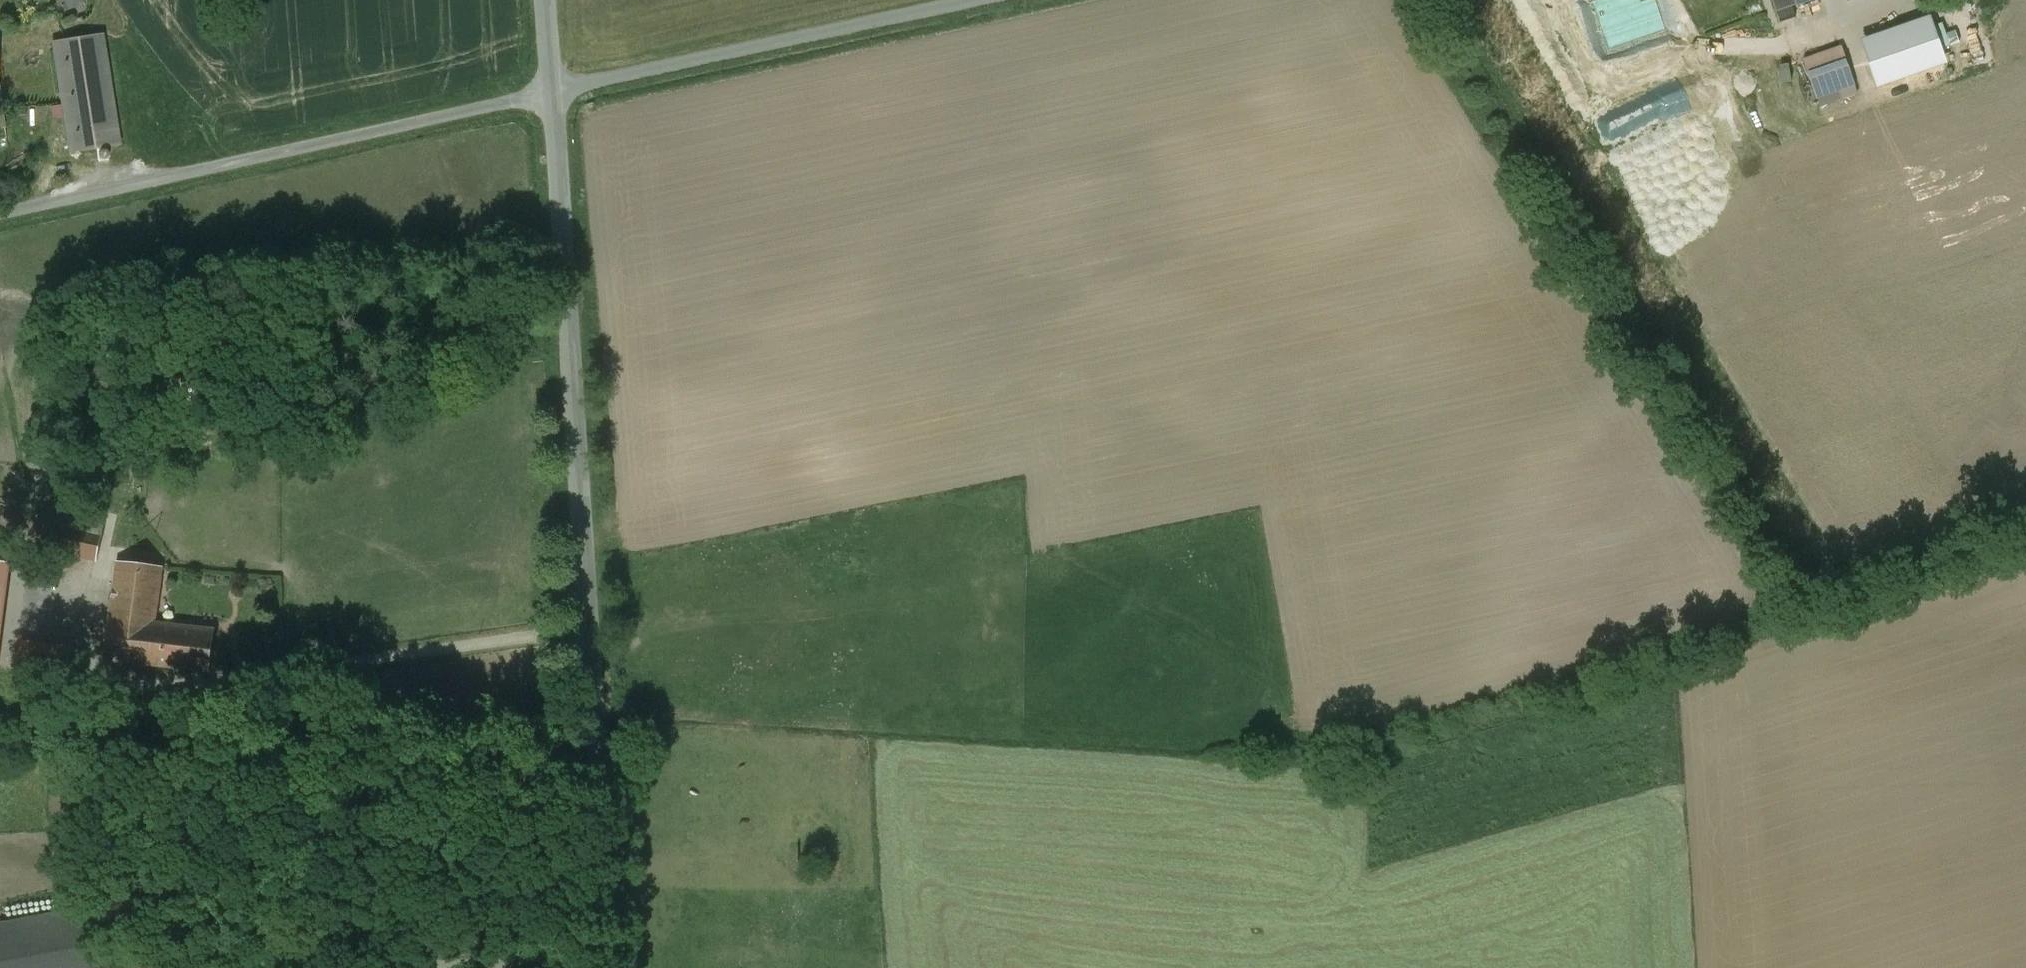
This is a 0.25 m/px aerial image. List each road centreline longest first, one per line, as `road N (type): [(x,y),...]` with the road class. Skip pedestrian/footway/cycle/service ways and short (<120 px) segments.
road 1 (unclassified): [(556,95),(612,967)]
road 2 (unclassified): [(0,213),(556,95)]
road 3 (unclassified): [(556,95),(983,0)]

